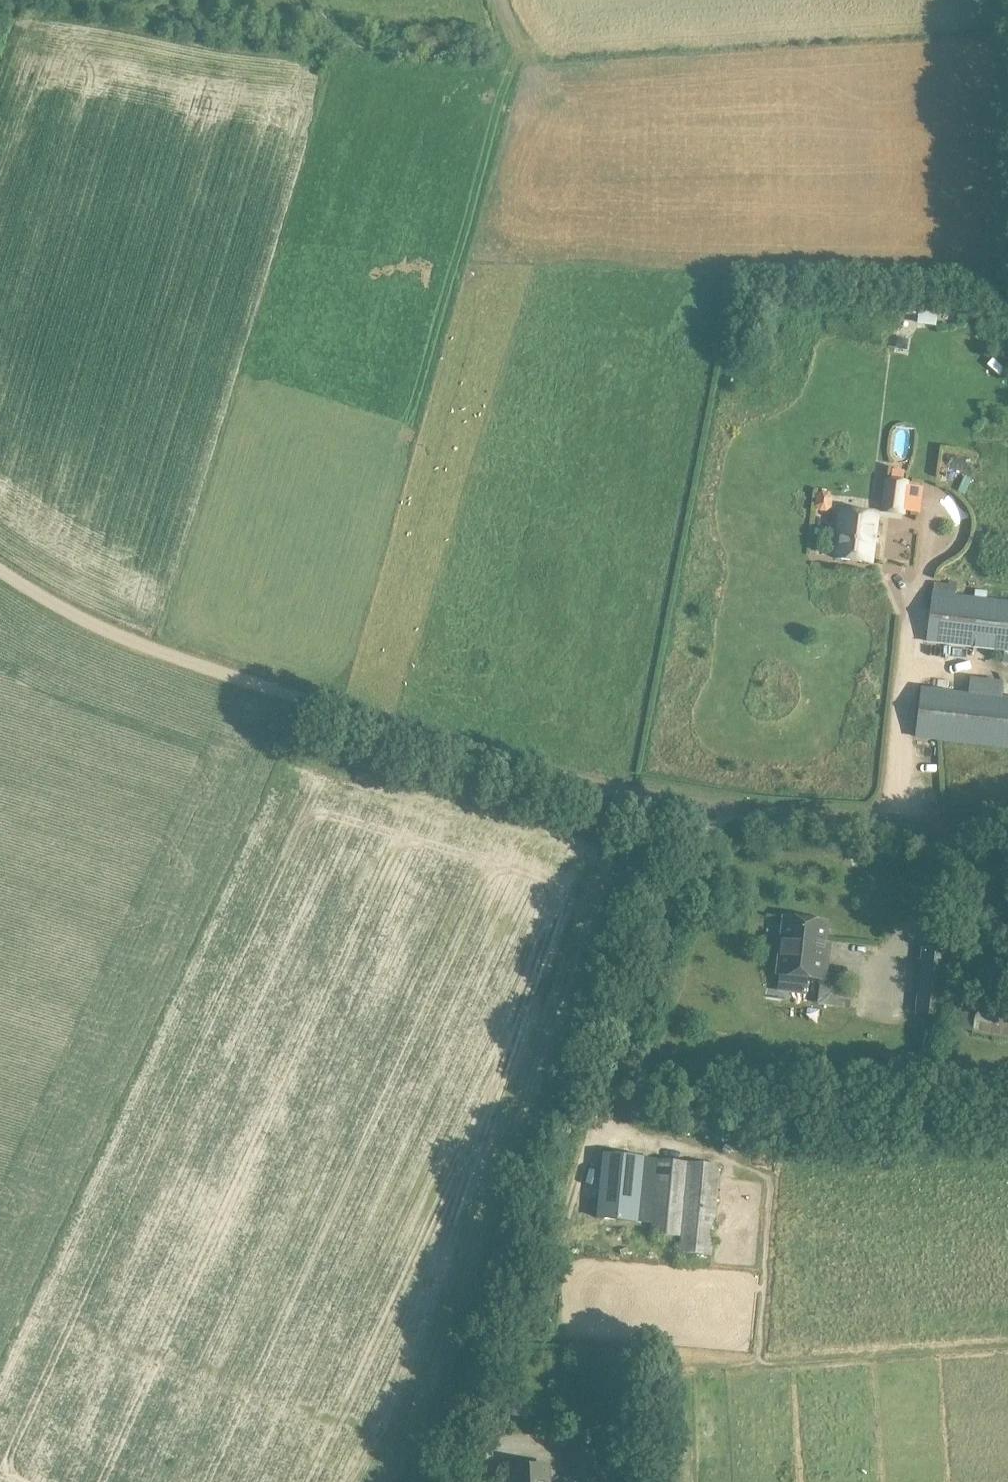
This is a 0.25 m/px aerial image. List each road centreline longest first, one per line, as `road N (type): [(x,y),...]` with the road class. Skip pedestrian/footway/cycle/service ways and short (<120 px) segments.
road 1 (track): [(713,807),(323,708),(98,626),(0,570)]
road 2 (unclassified): [(1007,821),(713,807)]

